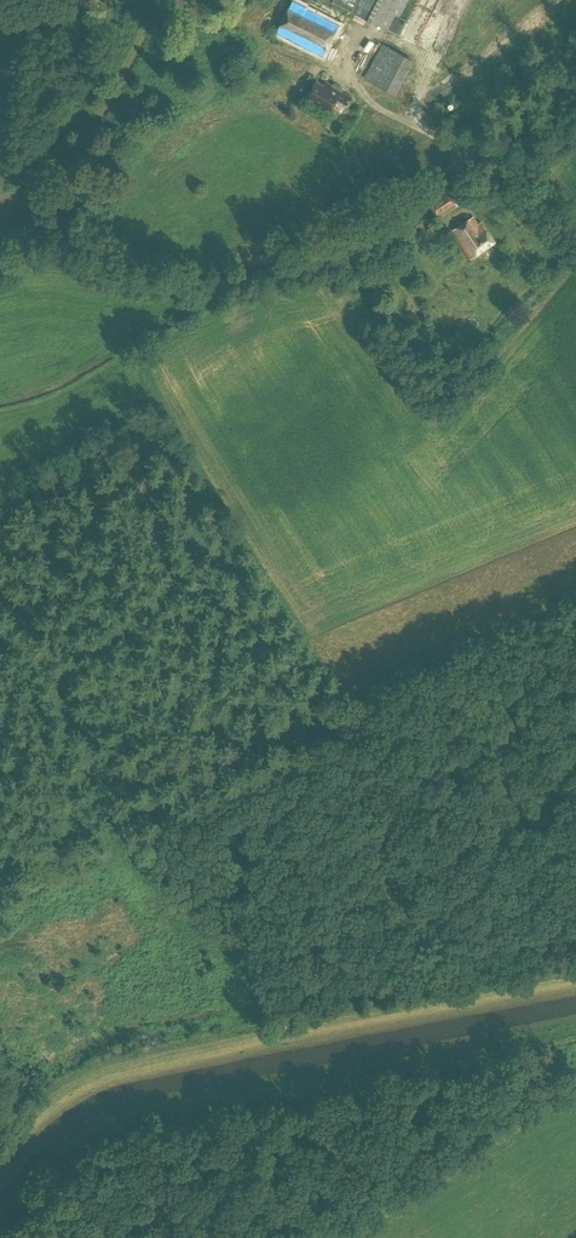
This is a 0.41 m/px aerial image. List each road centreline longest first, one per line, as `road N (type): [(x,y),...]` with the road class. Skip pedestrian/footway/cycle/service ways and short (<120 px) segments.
road 1 (unclassified): [(0,268),(49,262),(187,276),(293,258),(351,239),(575,95)]

